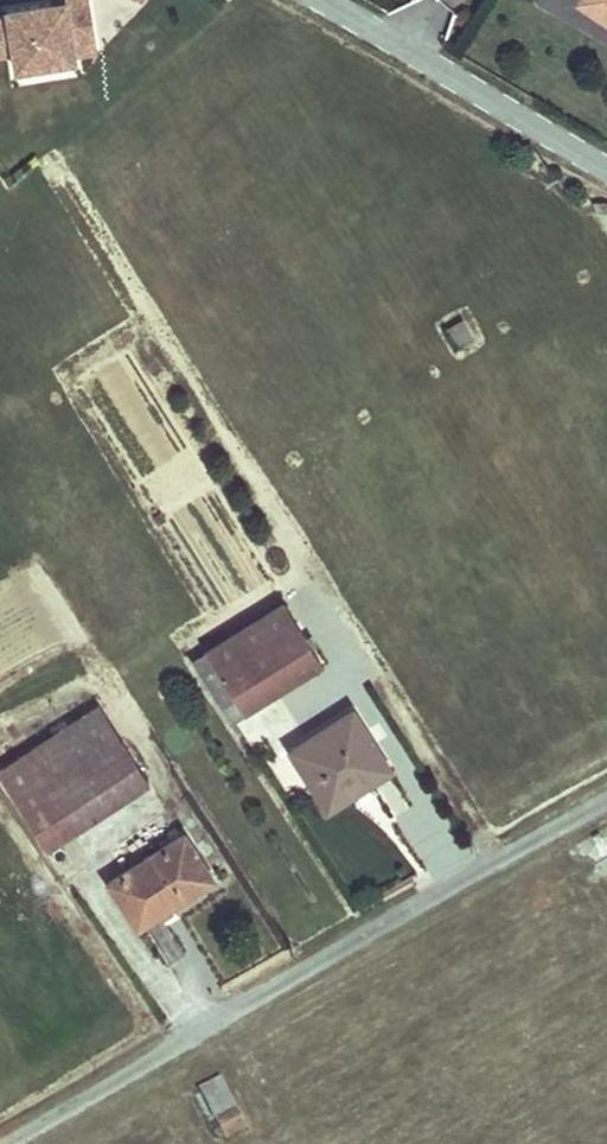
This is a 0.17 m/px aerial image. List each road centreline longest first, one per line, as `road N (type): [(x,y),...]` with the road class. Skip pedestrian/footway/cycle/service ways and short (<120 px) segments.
road 1 (residential): [(319,0),(606,170)]

